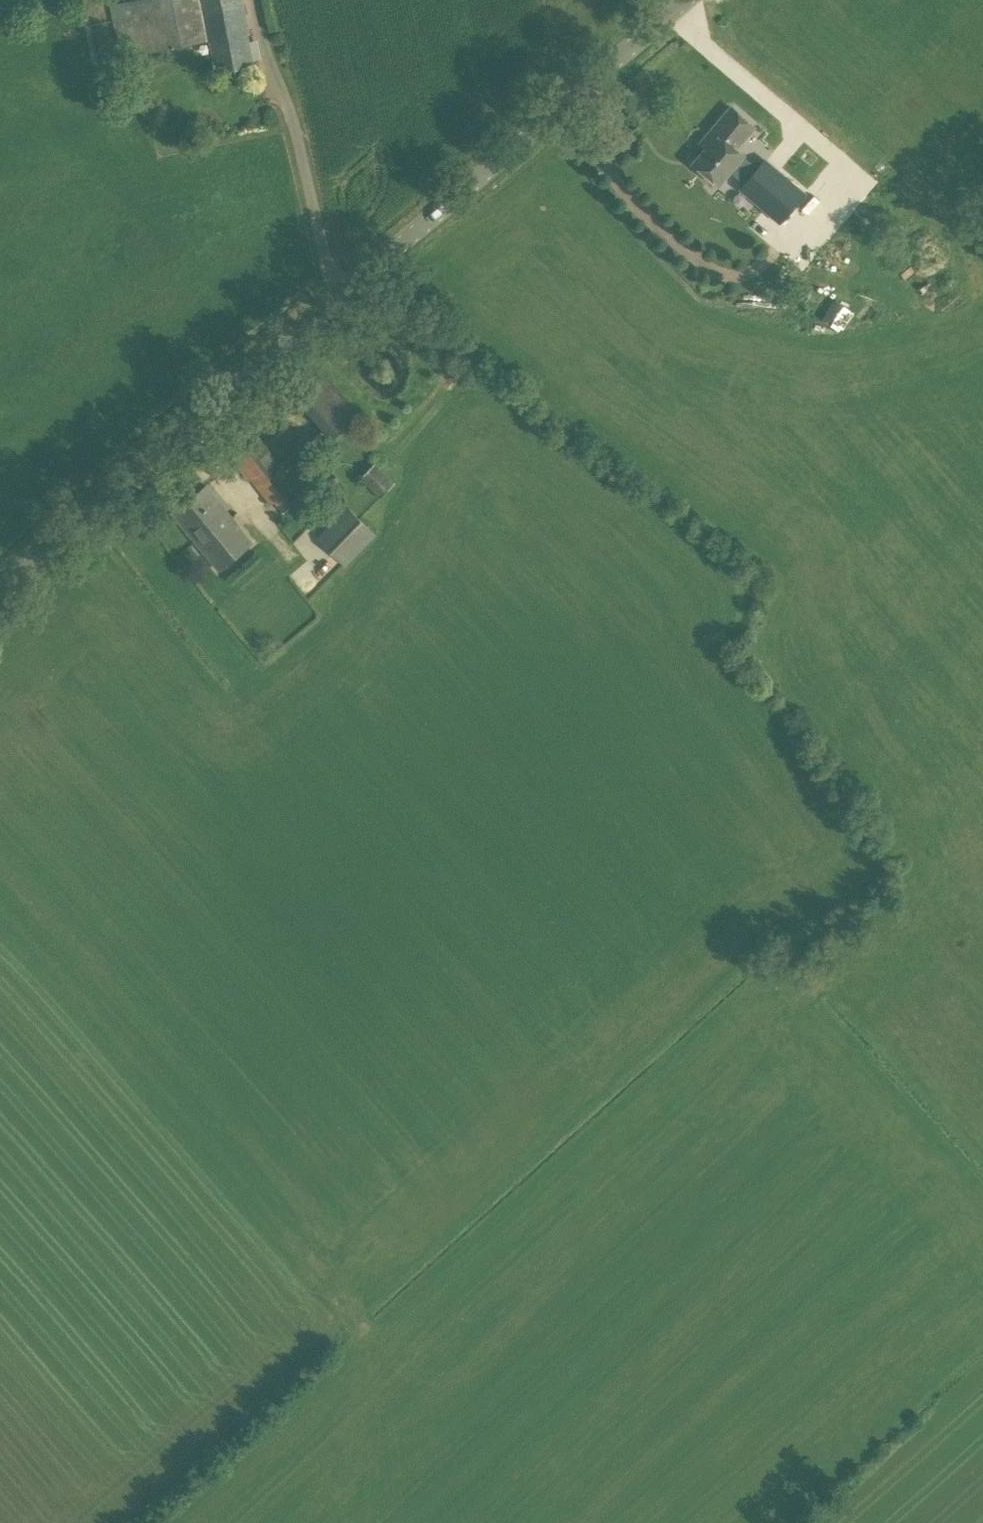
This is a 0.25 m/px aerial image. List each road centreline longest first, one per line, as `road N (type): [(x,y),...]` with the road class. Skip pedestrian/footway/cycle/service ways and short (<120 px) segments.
road 1 (tertiary): [(686,0),(0,587)]

